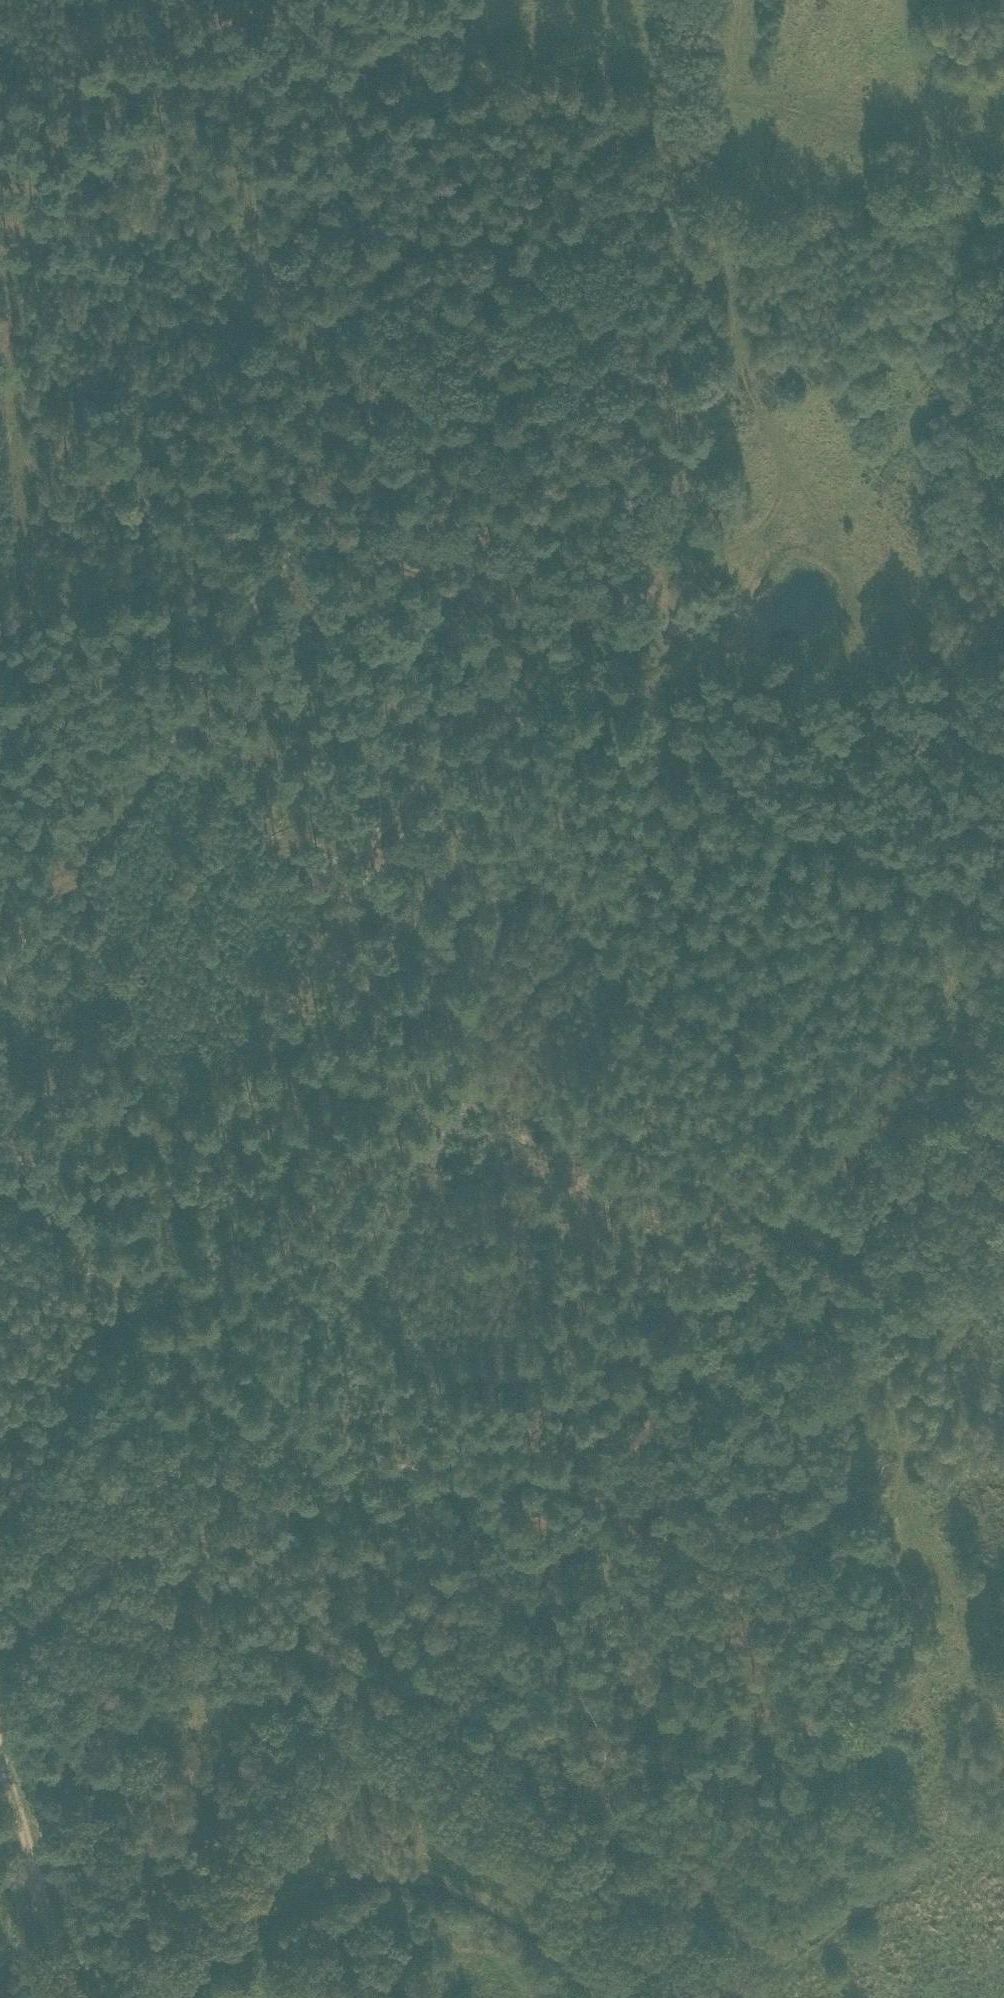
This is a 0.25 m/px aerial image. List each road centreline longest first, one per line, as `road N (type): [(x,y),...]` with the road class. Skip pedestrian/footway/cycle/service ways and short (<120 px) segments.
road 1 (track): [(123,1997),(276,1742),(334,1678),(584,1533)]
road 2 (track): [(0,1756),(83,1997)]

